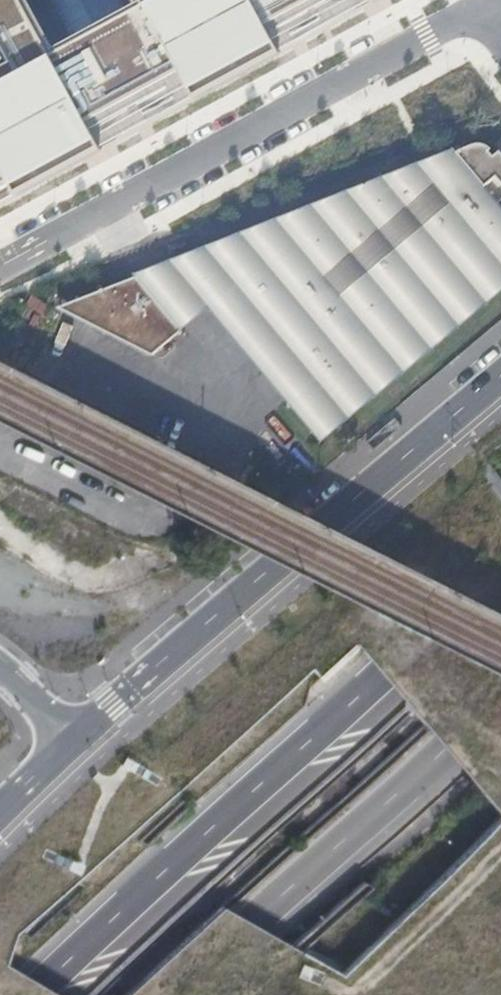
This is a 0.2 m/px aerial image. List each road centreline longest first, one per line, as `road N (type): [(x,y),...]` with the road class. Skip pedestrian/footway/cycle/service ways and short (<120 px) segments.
road 1 (motorway): [(500,583),(27,994)]
road 2 (secondary): [(500,377),(75,736)]
road 3 (motorway): [(473,994),(0,723)]
road 4 (residential): [(477,10),(0,266)]
road 5 (motorway): [(175,994),(500,705)]
road 6 (motorway): [(358,490),(188,628),(98,650),(0,643)]
road 7 (motorway): [(358,490),(236,572),(175,590),(106,603),(0,584)]
road 8 (motorway): [(257,994),(0,886)]
road 9 (motorway): [(500,369),(358,490)]
road 10 (motorway): [(388,994),(500,871)]

